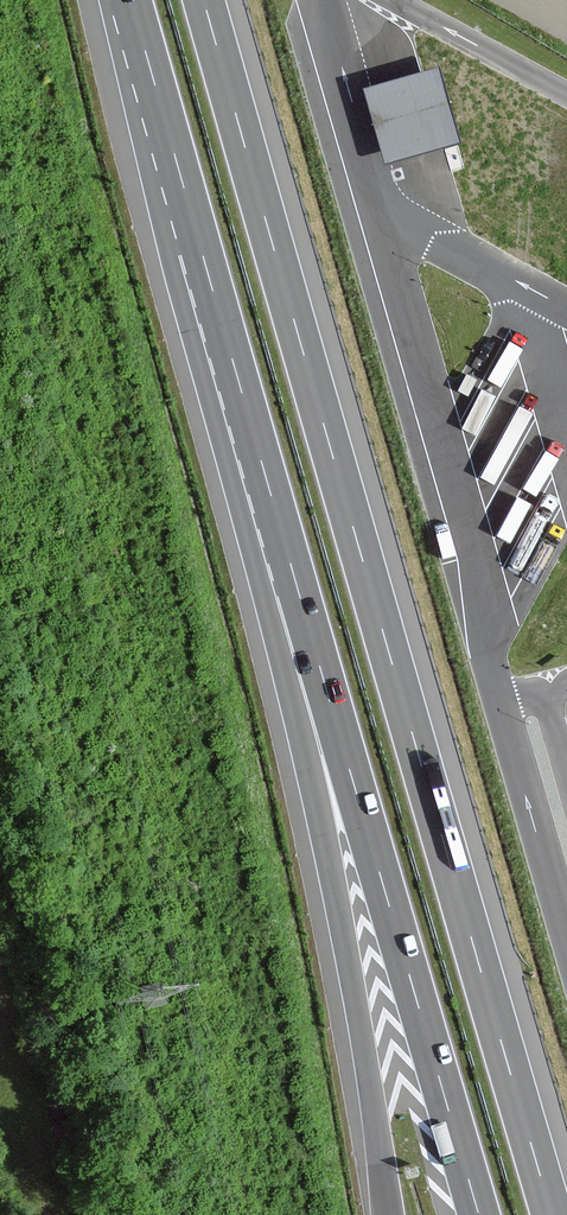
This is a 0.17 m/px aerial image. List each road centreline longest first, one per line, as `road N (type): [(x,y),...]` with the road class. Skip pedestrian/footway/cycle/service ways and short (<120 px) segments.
road 1 (motorway): [(553,1214),(204,0)]
road 2 (motorway): [(265,480),(479,1214)]
road 3 (motorway): [(265,480),(387,1214)]
road 4 (motorway): [(132,0),(265,480)]

